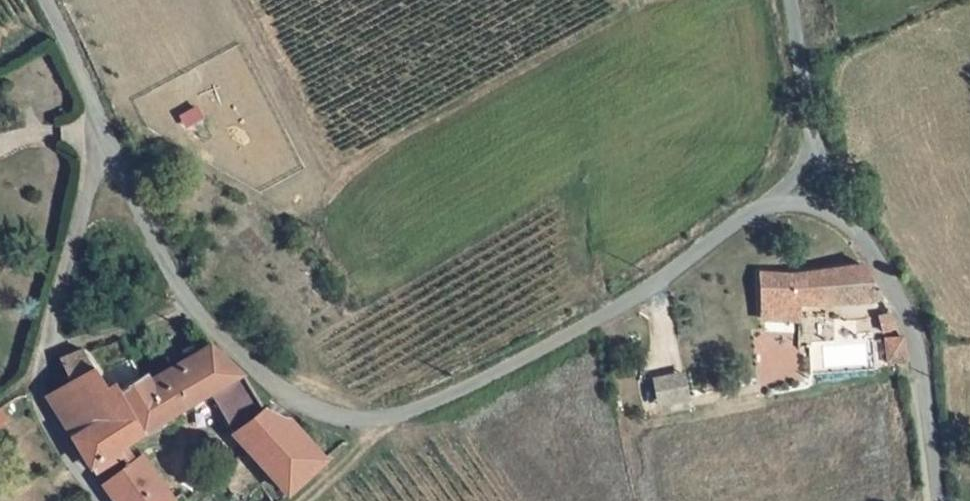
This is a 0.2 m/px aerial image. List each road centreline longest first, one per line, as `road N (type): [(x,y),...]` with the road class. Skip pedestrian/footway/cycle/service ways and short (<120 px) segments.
road 1 (unclassified): [(102,139),(185,294),(270,384),(342,417),(398,412),(597,321),(739,220),(813,180)]
road 2 (residential): [(100,500),(47,422),(37,388),(102,139)]
road 3 (unclassified): [(813,180),(905,306),(936,500)]
road 4 (unclassified): [(794,0),(813,180)]
road 5 (unclassified): [(44,0),(74,56),(102,139)]
road 6 (track): [(300,500),(398,412)]

